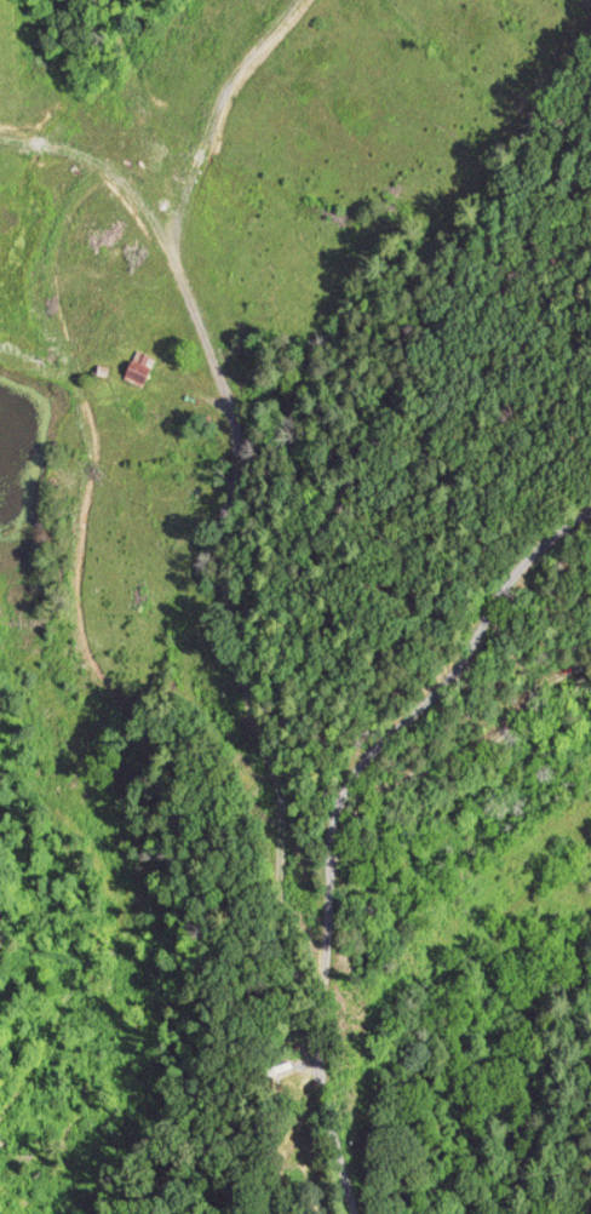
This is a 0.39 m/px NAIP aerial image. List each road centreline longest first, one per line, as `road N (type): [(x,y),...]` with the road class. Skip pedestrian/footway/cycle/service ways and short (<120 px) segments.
road 1 (residential): [(331,1213),(305,937),(415,657),(564,468),(590,451)]
road 2 (residential): [(305,937),(216,595),(228,476),(196,336)]
road 3 (residential): [(398,700),(590,680)]

